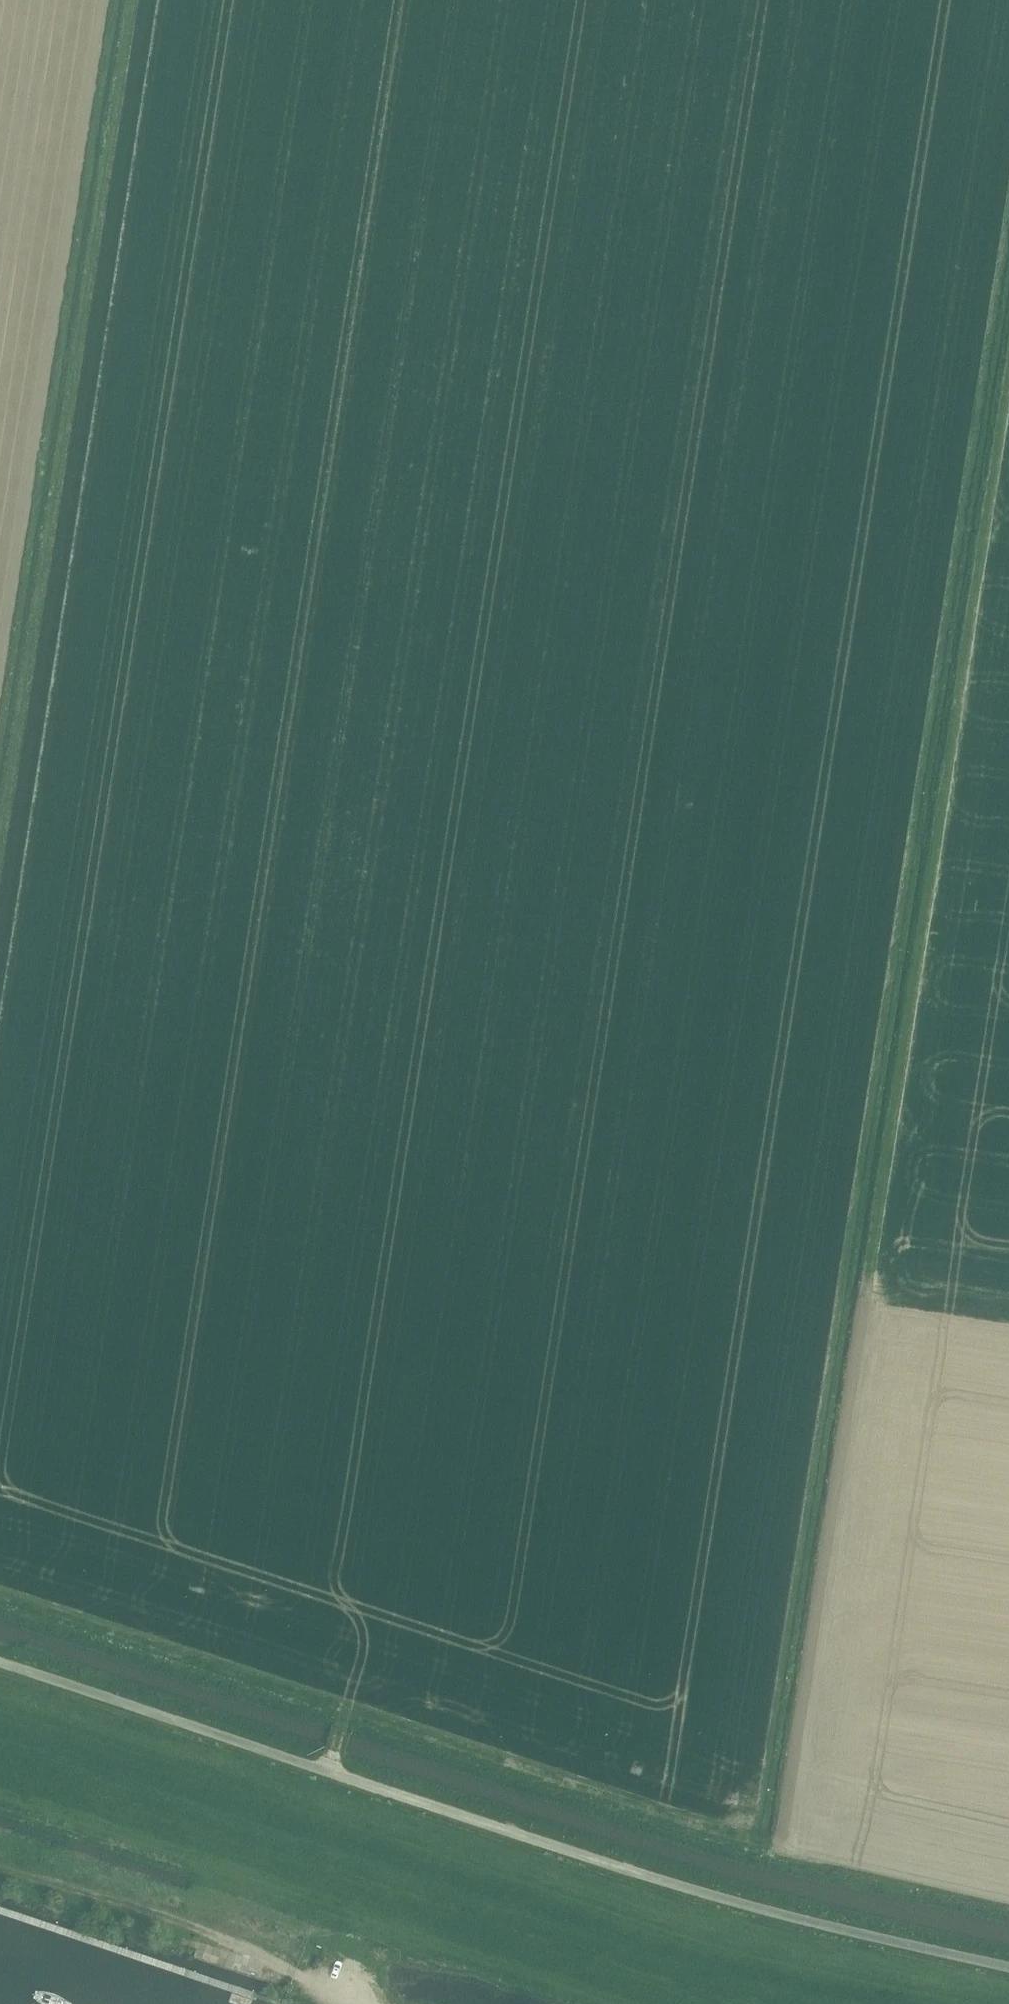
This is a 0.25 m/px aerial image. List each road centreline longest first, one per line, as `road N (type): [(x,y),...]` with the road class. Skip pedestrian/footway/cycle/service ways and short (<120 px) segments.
road 1 (unclassified): [(1008,1965),(749,1905),(0,1661)]
road 2 (track): [(810,2003),(0,1725)]

